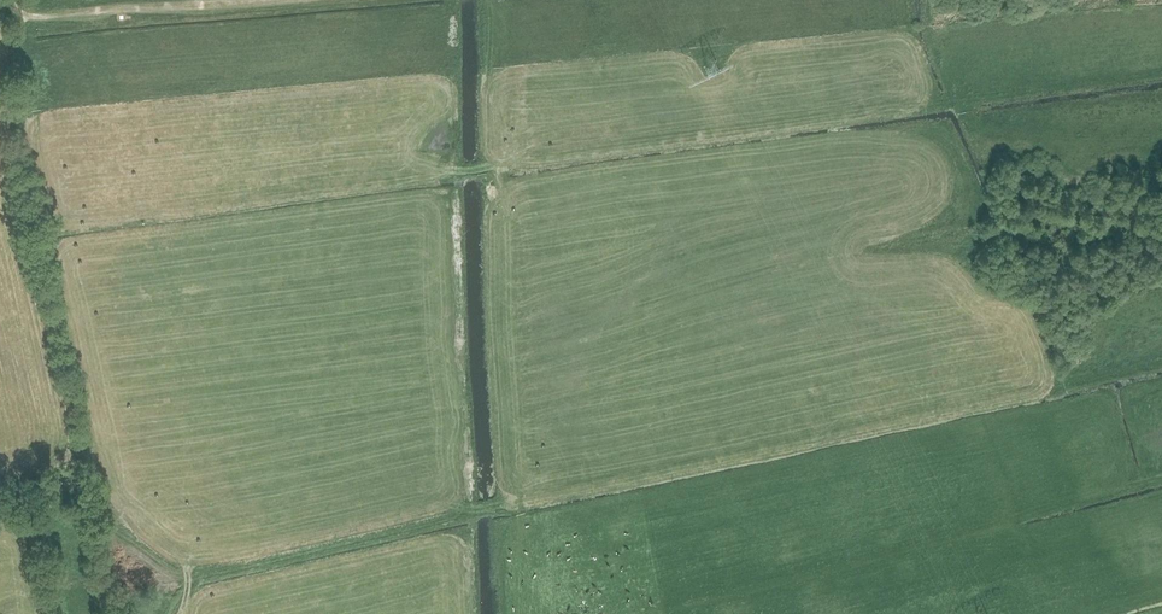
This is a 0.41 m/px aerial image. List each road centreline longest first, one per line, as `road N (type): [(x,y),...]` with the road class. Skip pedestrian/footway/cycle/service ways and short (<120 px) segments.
road 1 (track): [(0,499),(26,493),(94,520),(149,564),(190,580),(483,514)]
road 2 (track): [(10,0),(22,15),(43,17),(247,0)]

